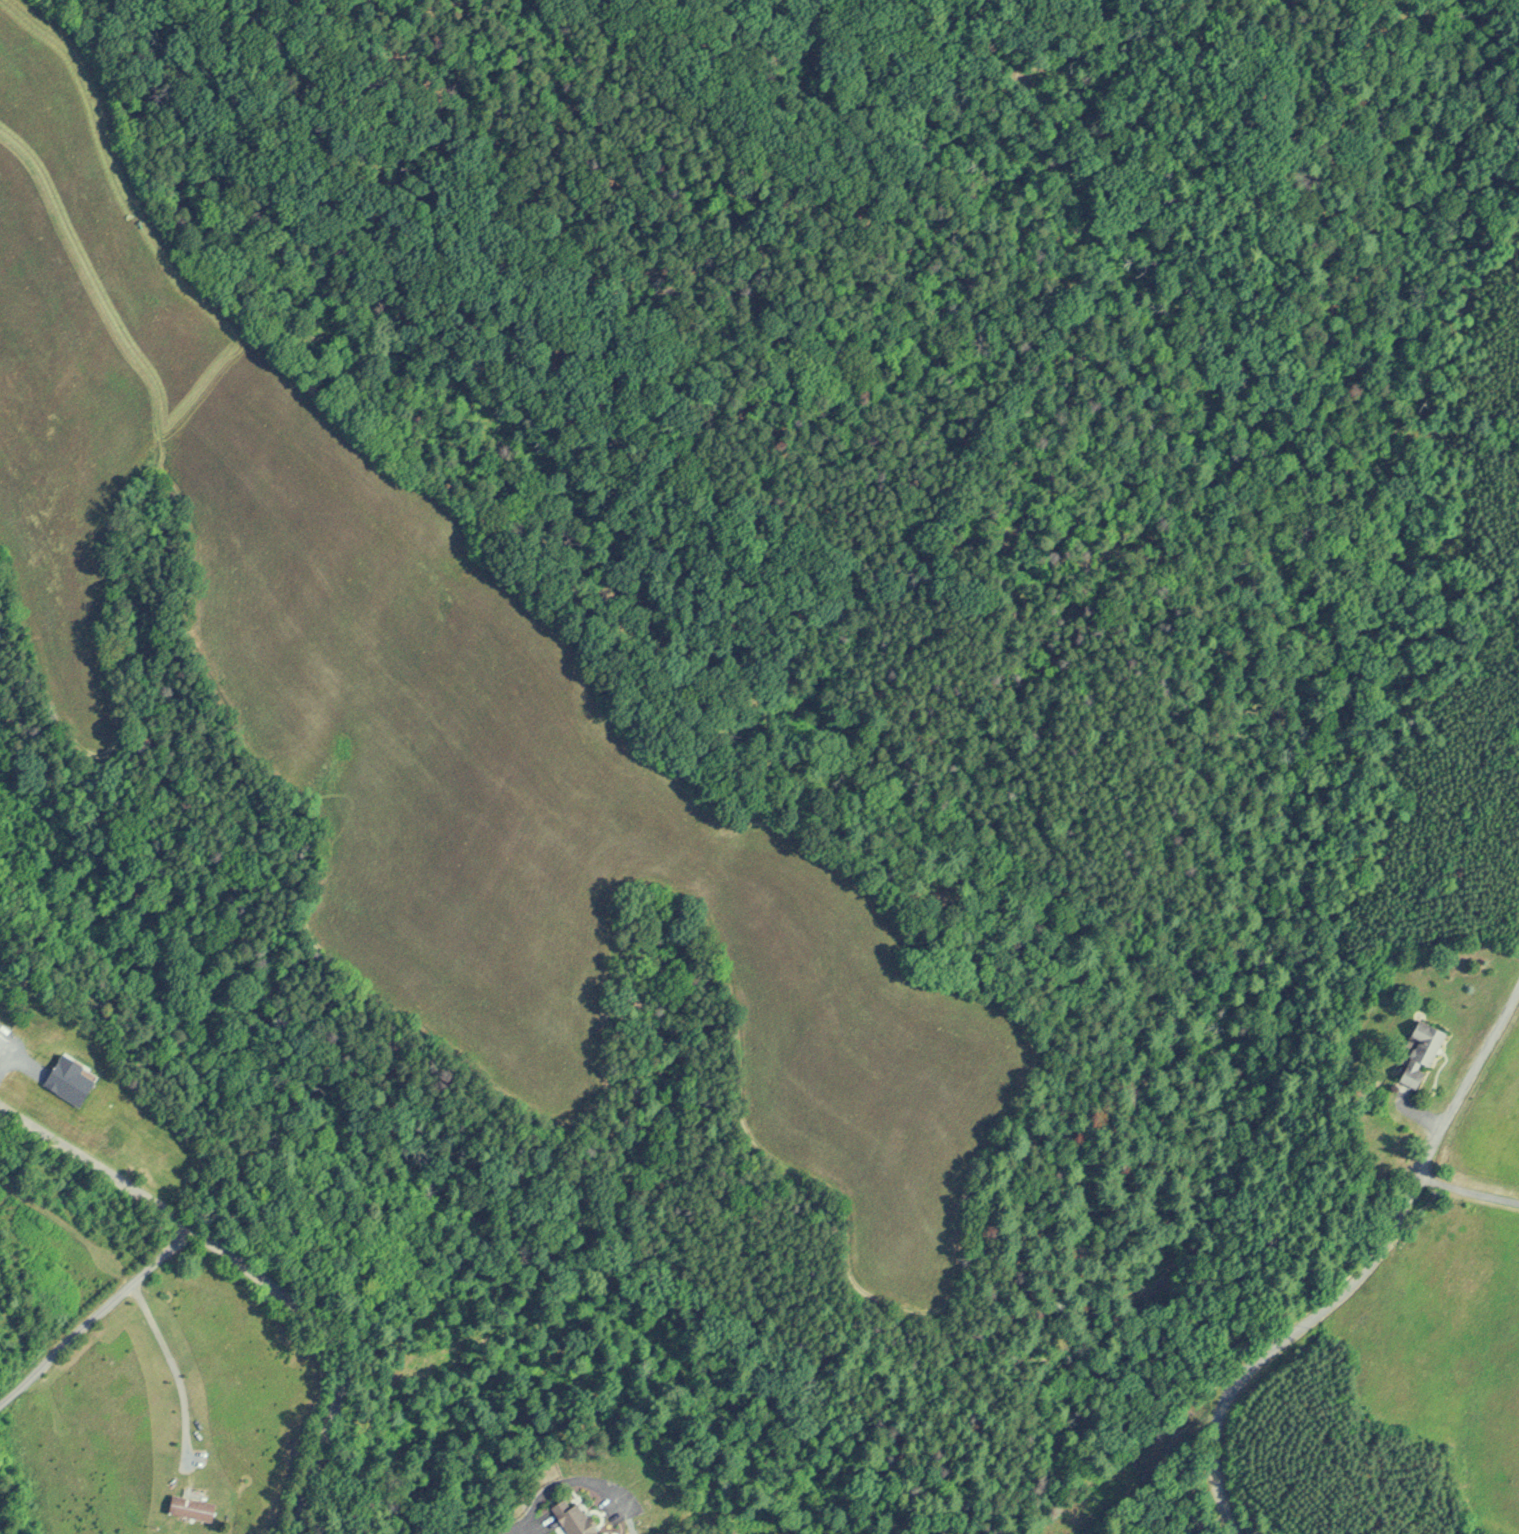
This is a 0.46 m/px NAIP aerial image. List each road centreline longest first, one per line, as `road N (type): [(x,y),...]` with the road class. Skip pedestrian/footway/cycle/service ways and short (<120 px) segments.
road 1 (residential): [(1234,1533),(1213,1466),(1223,1405),(1259,1363),(1341,1299),(1390,1239),(1518,988)]
road 2 (residential): [(301,1533),(343,1388),(338,1345),(193,1227),(0,1110)]
road 3 (residential): [(193,1227),(0,1404)]

